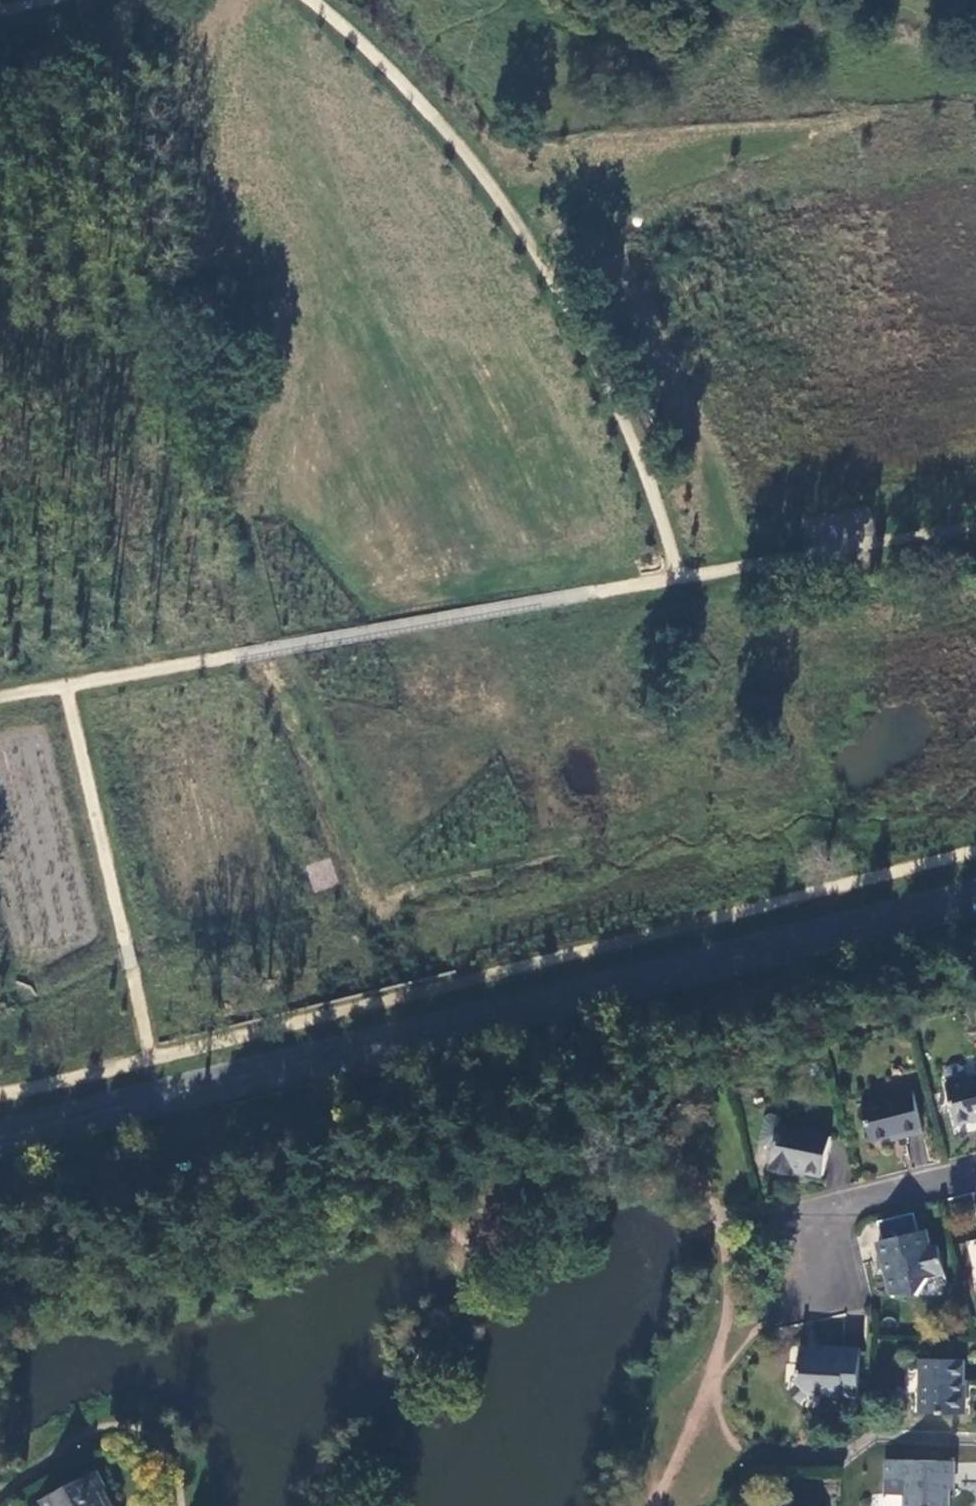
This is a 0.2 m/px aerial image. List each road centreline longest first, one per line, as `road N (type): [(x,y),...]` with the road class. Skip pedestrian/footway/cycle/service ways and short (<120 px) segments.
road 1 (secondary): [(0,1136),(975,896)]
road 2 (residential): [(975,1174),(839,1207),(820,1252)]

